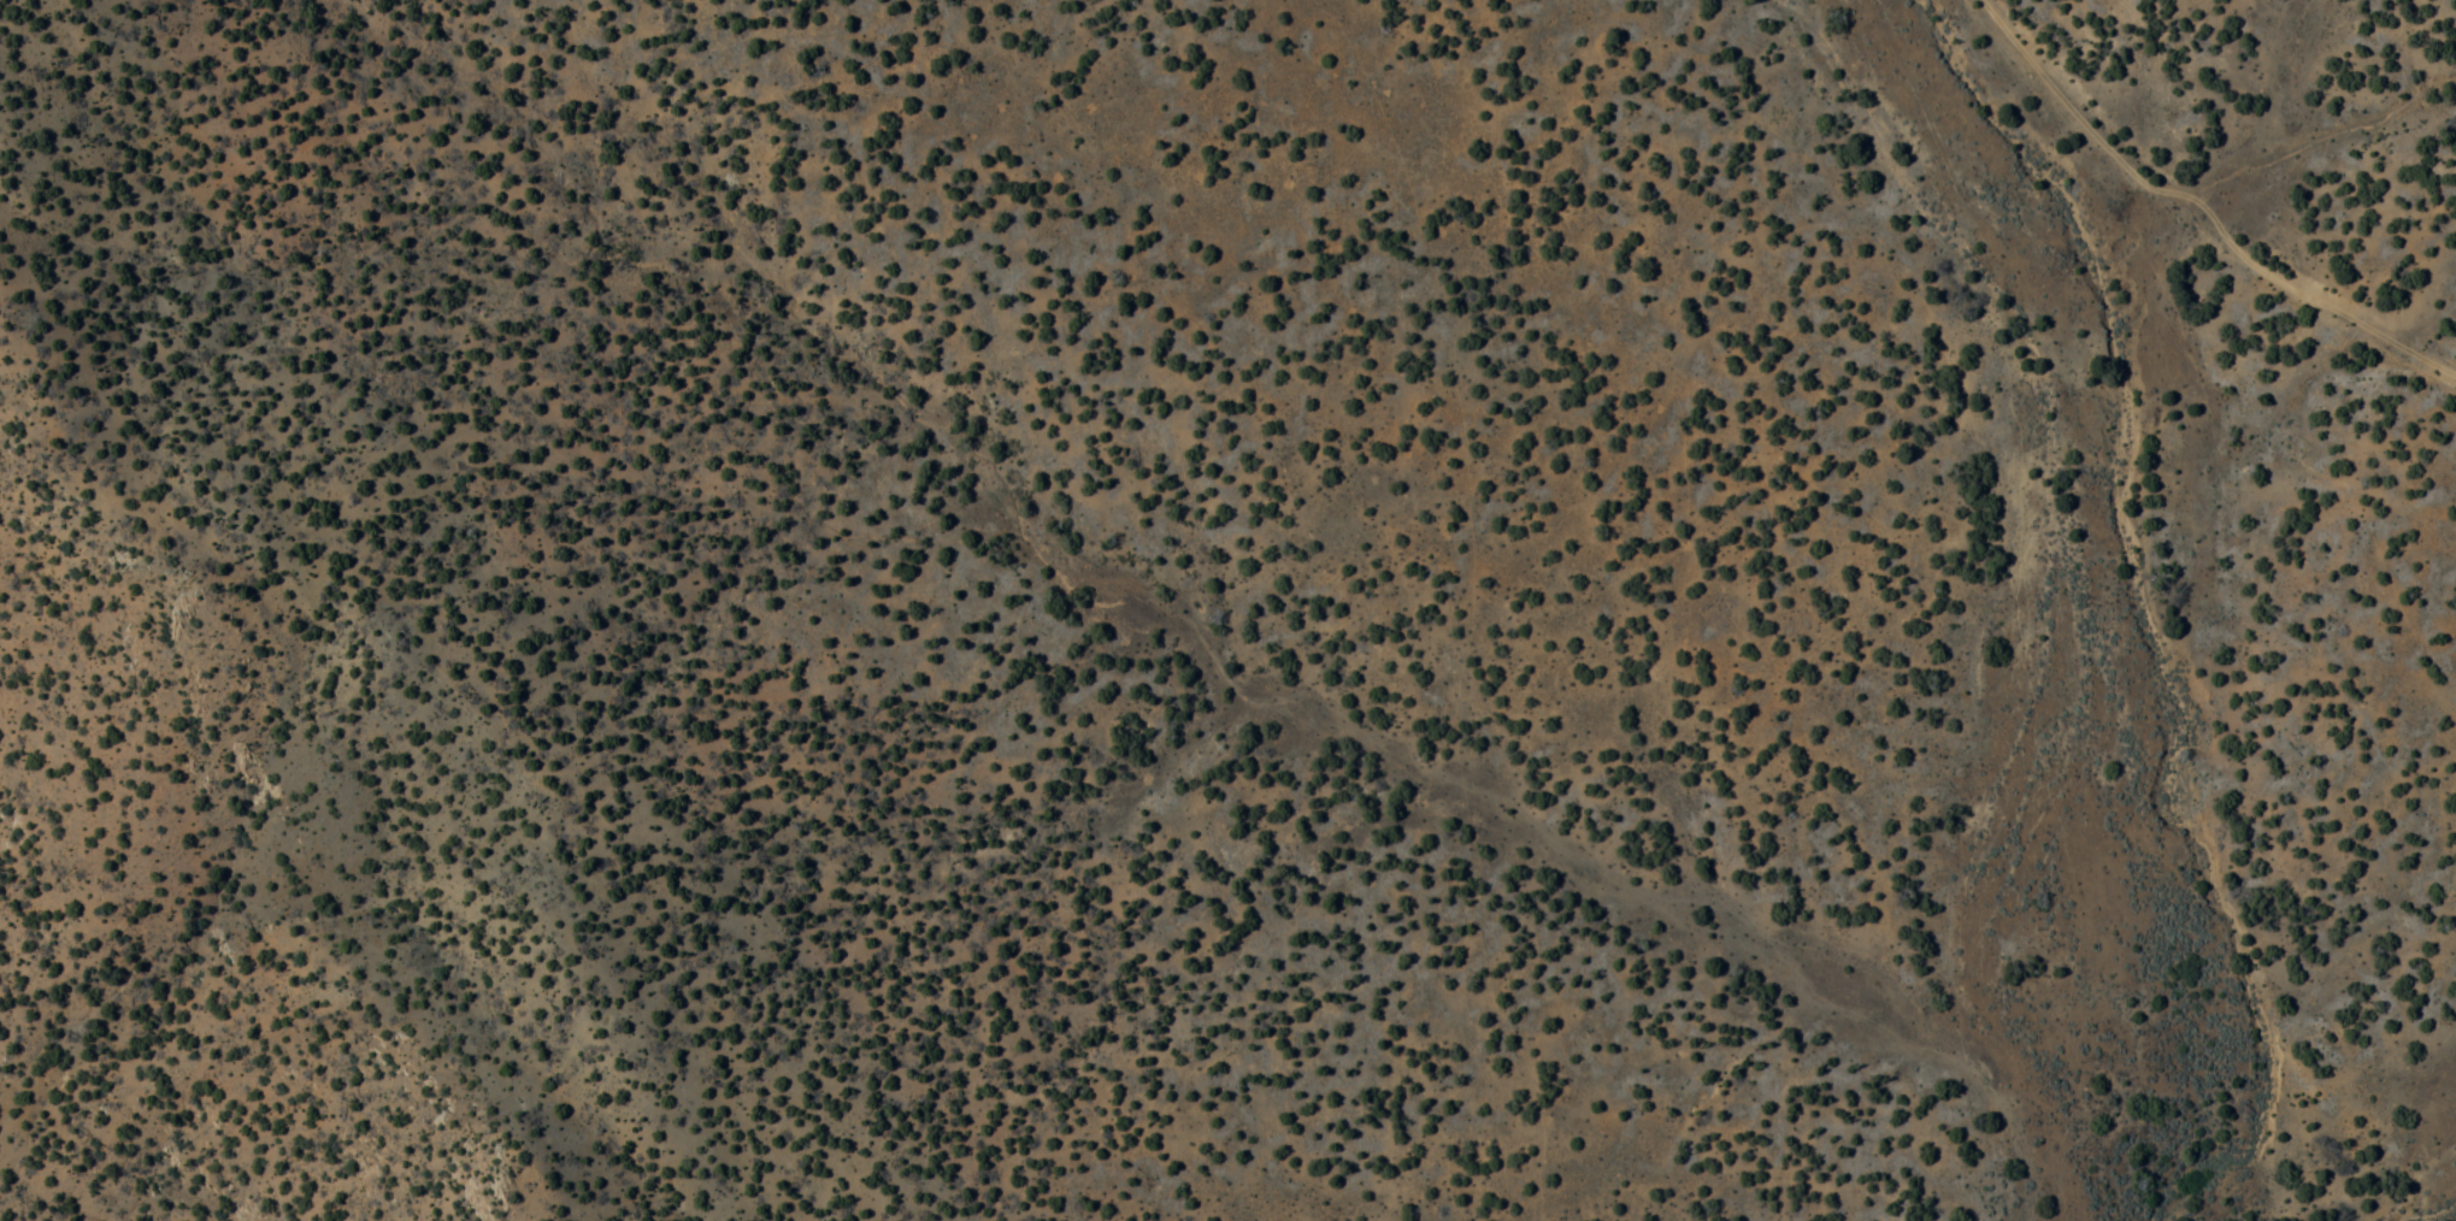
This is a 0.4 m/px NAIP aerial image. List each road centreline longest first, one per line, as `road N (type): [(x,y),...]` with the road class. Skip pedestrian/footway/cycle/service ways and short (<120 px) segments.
road 1 (track): [(2455,406),(2233,273),(2051,114),(1945,0)]

